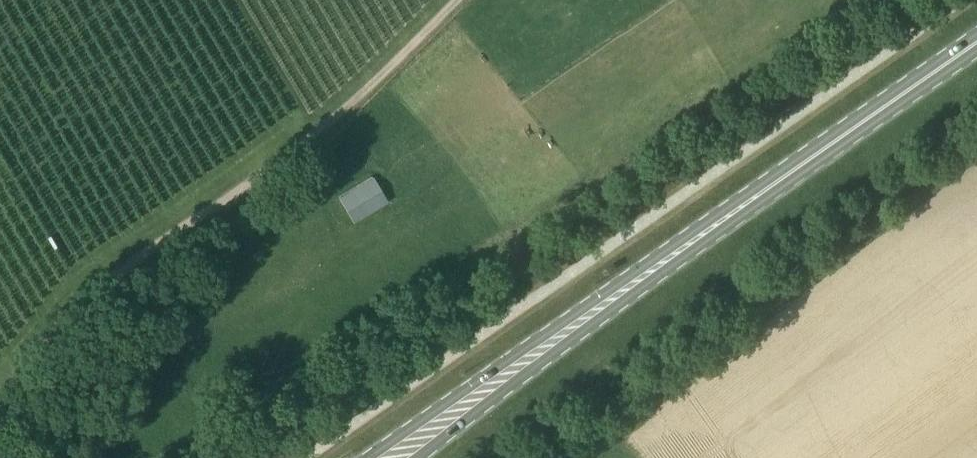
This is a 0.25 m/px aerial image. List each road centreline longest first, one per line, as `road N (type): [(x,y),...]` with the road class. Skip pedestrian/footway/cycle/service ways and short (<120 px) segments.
road 1 (primary): [(768,187),(698,227),(362,457)]
road 2 (primary): [(417,457),(768,187)]
road 3 (track): [(242,201),(63,345),(0,417)]
road 4 (track): [(450,0),(242,201)]
road 5 (primary): [(768,187),(976,39)]

